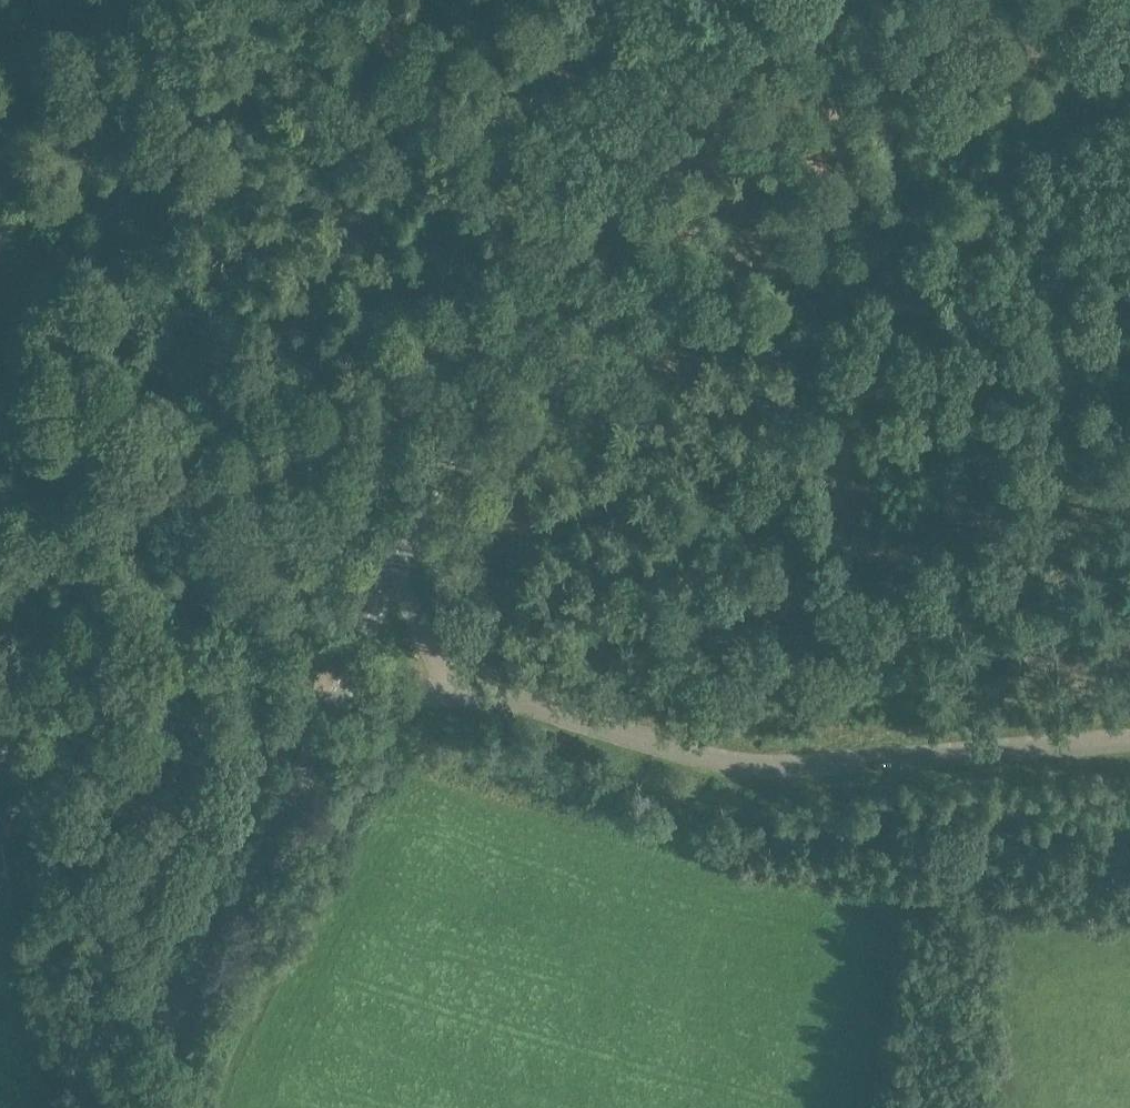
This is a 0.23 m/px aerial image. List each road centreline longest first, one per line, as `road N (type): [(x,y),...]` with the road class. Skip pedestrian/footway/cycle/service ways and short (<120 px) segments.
road 1 (tertiary): [(141,1107),(167,1020),(345,686),(464,423),(710,0)]
road 2 (track): [(345,686),(319,682),(293,555),(80,0)]

